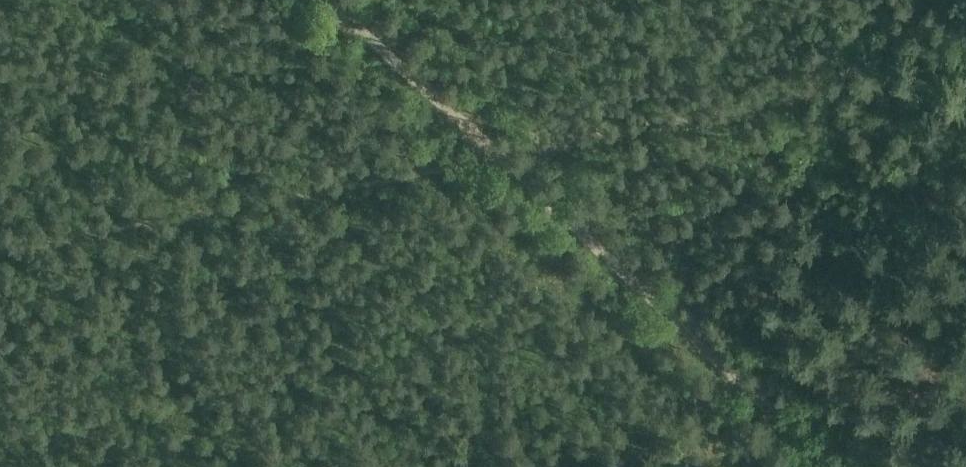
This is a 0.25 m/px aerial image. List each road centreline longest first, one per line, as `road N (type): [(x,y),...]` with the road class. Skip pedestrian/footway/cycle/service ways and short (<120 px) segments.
road 1 (track): [(501,146),(839,466)]
road 2 (track): [(501,146),(339,0)]

